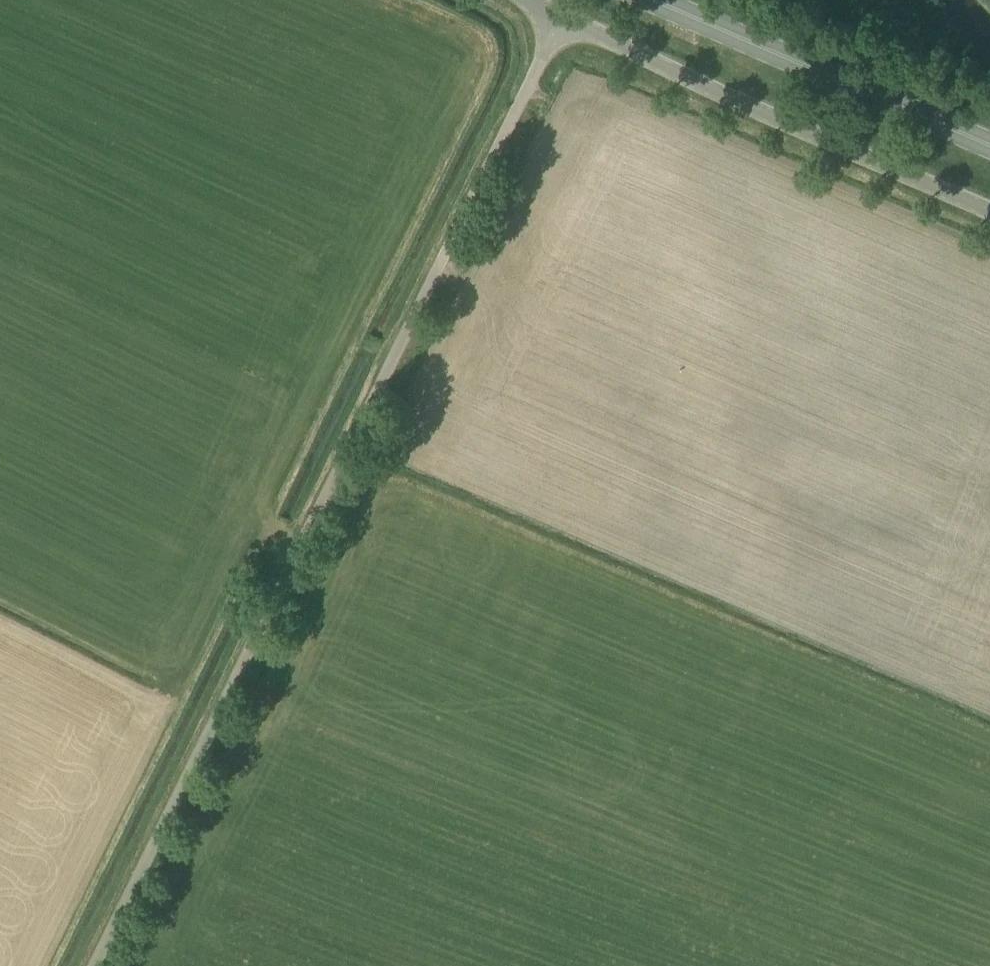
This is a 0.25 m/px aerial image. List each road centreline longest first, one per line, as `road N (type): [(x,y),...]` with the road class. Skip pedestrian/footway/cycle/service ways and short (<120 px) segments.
road 1 (unclassified): [(80,965),(355,401),(563,15)]
road 2 (unclassified): [(989,206),(563,15)]
road 3 (primary): [(989,144),(654,0)]

